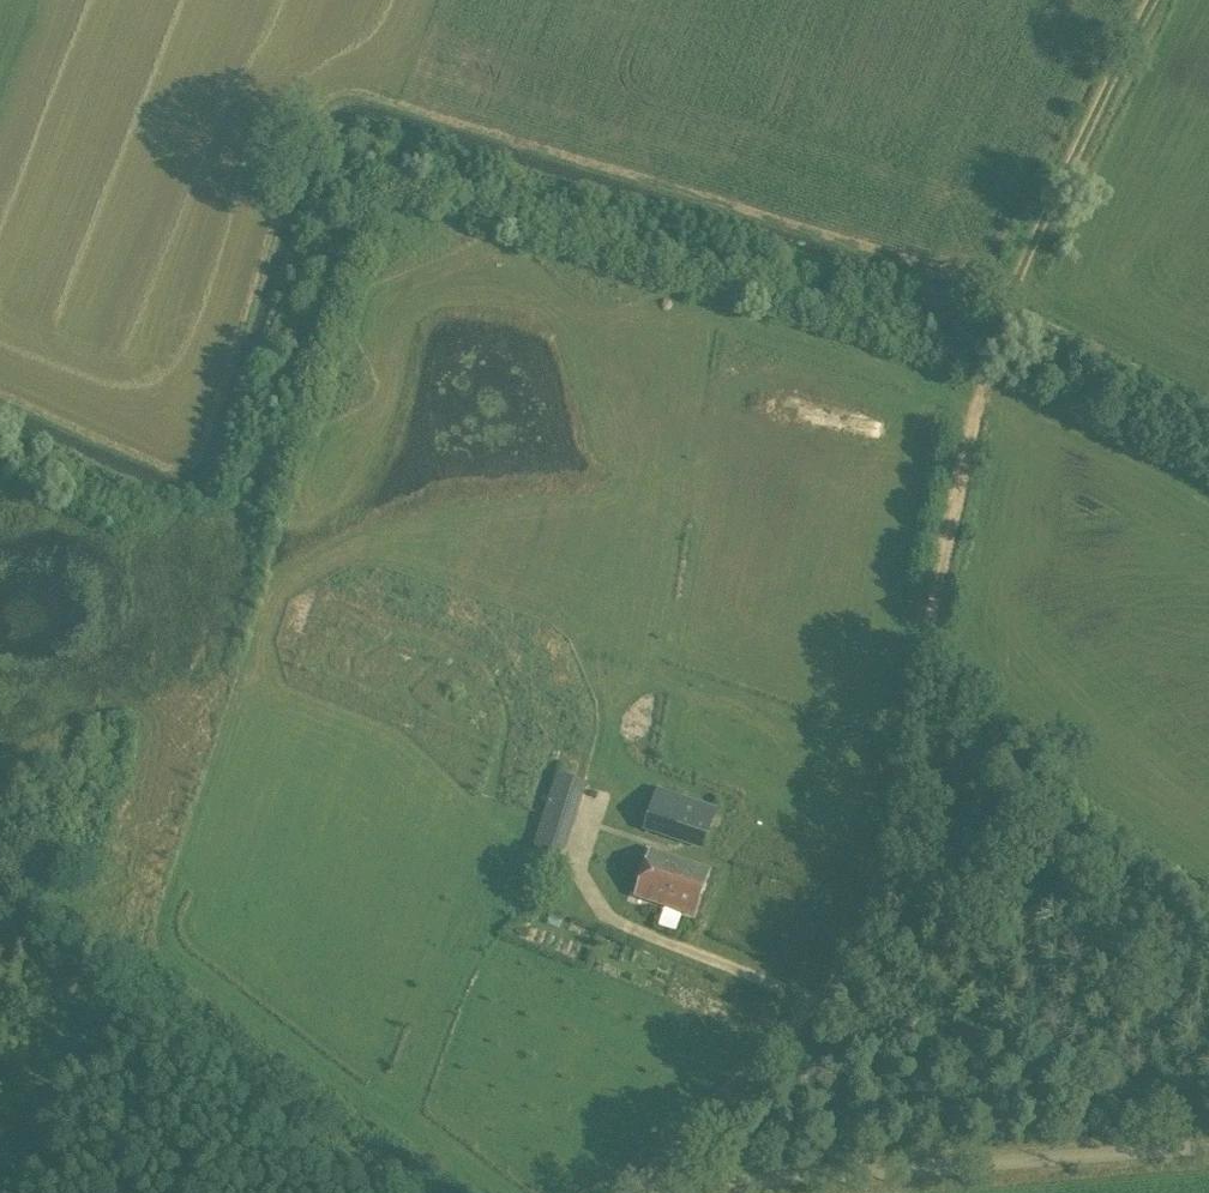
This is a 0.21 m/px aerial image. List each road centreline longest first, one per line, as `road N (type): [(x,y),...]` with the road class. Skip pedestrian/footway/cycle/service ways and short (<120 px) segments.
road 1 (track): [(1151,0),(1108,71),(1002,304),(964,436),(860,921),(807,1003),(623,1192)]
road 2 (unclassified): [(702,1192),(1208,1147)]

